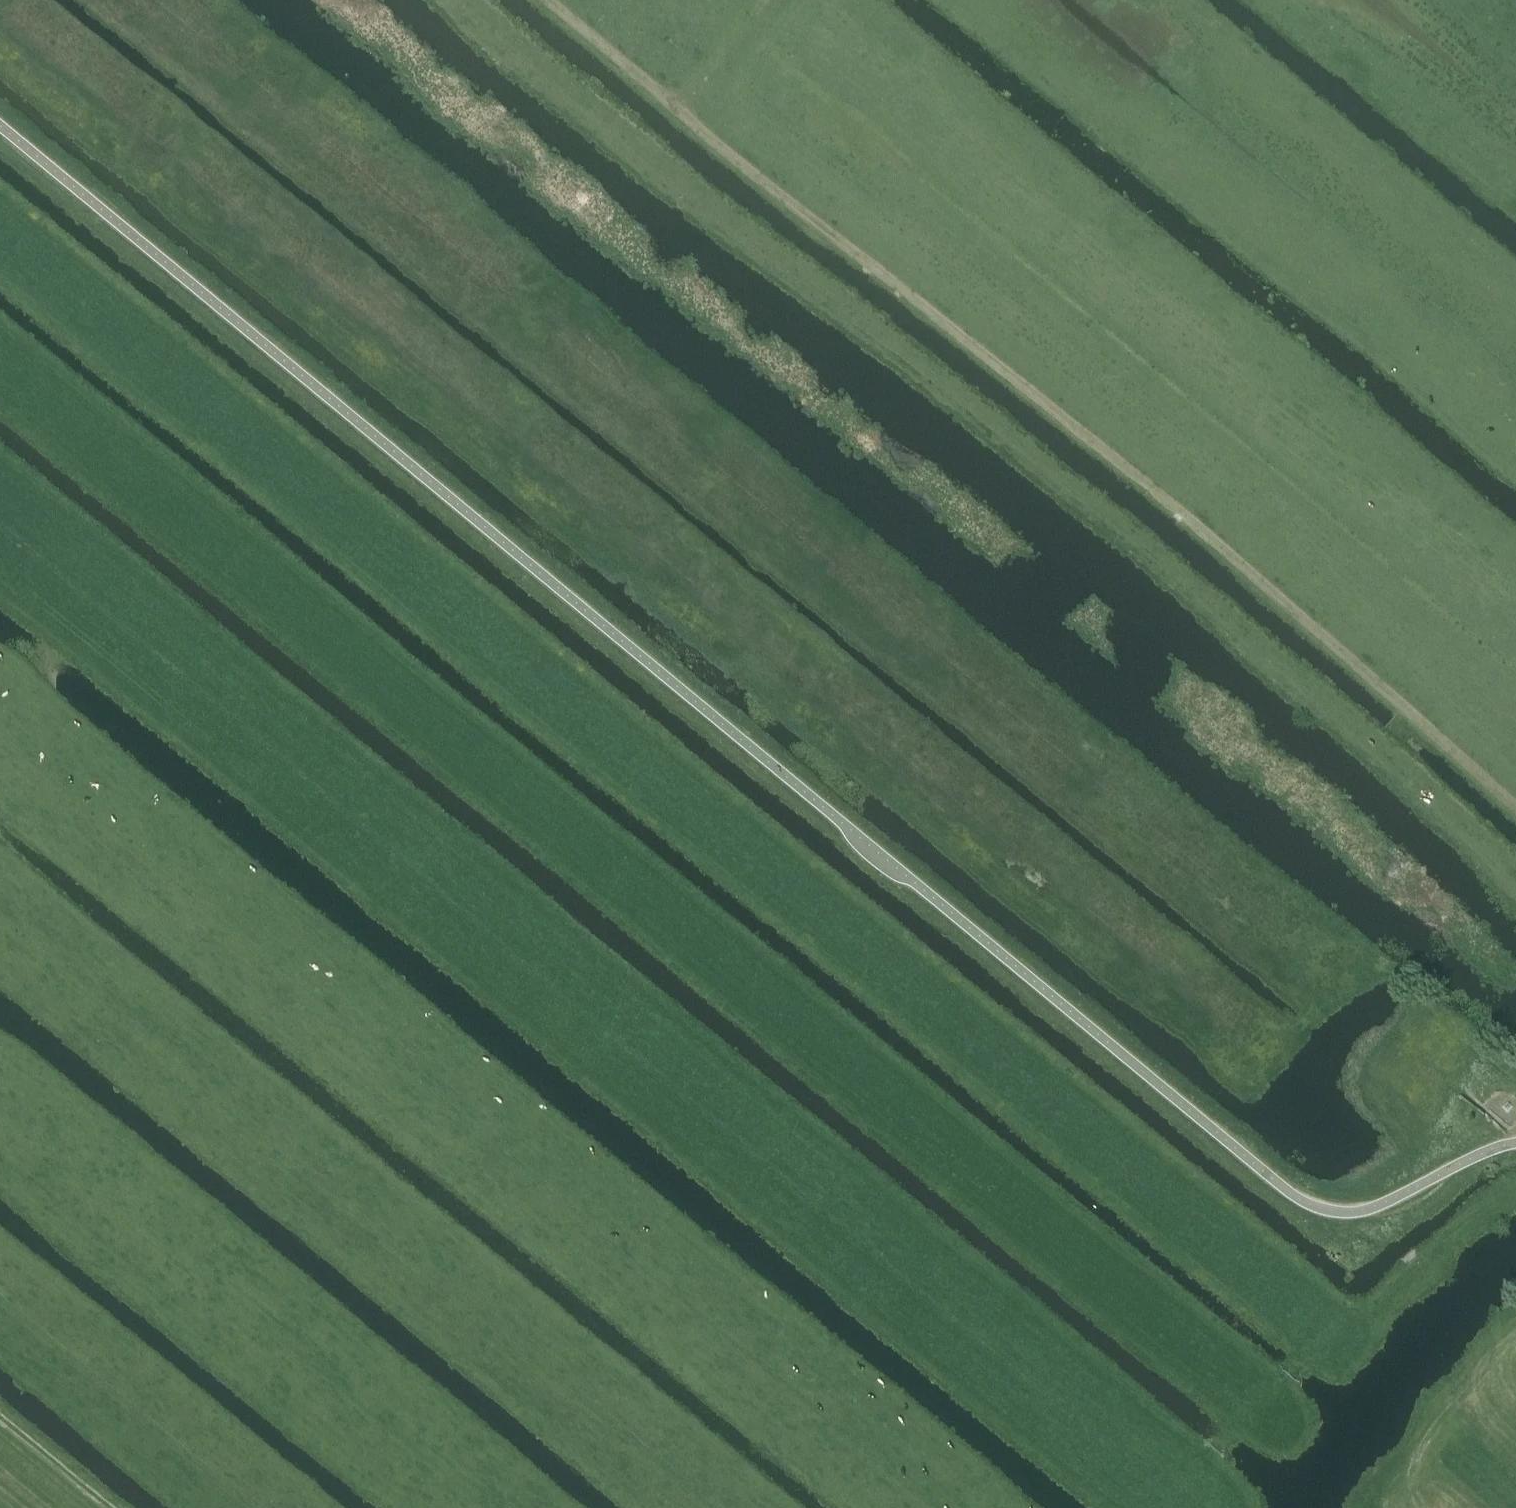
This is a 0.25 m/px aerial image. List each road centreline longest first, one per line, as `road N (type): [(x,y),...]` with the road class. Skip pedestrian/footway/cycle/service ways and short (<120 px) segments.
road 1 (track): [(1515,811),(1199,534),(550,0)]
road 2 (track): [(110,1507),(0,1419)]

